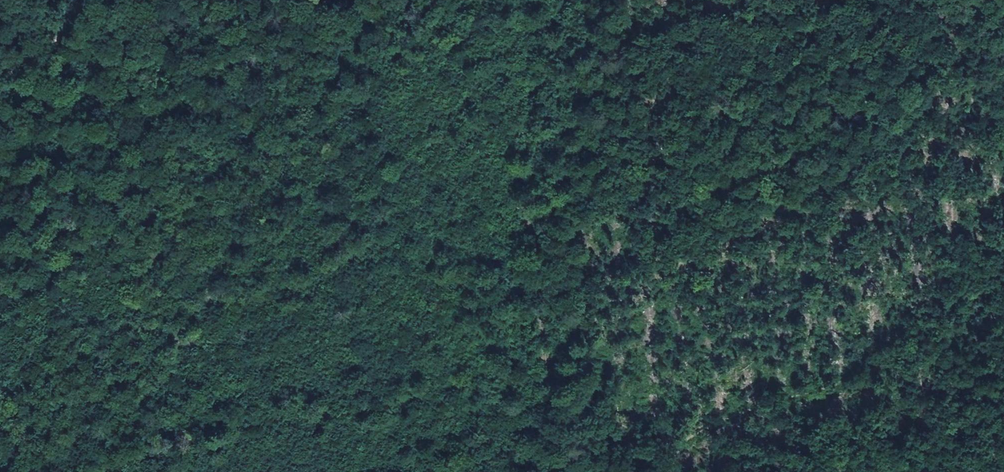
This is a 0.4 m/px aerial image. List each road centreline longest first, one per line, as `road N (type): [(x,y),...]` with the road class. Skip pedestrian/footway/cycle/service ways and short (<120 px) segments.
road 1 (track): [(642,471),(693,423),(886,334),(1003,254)]

